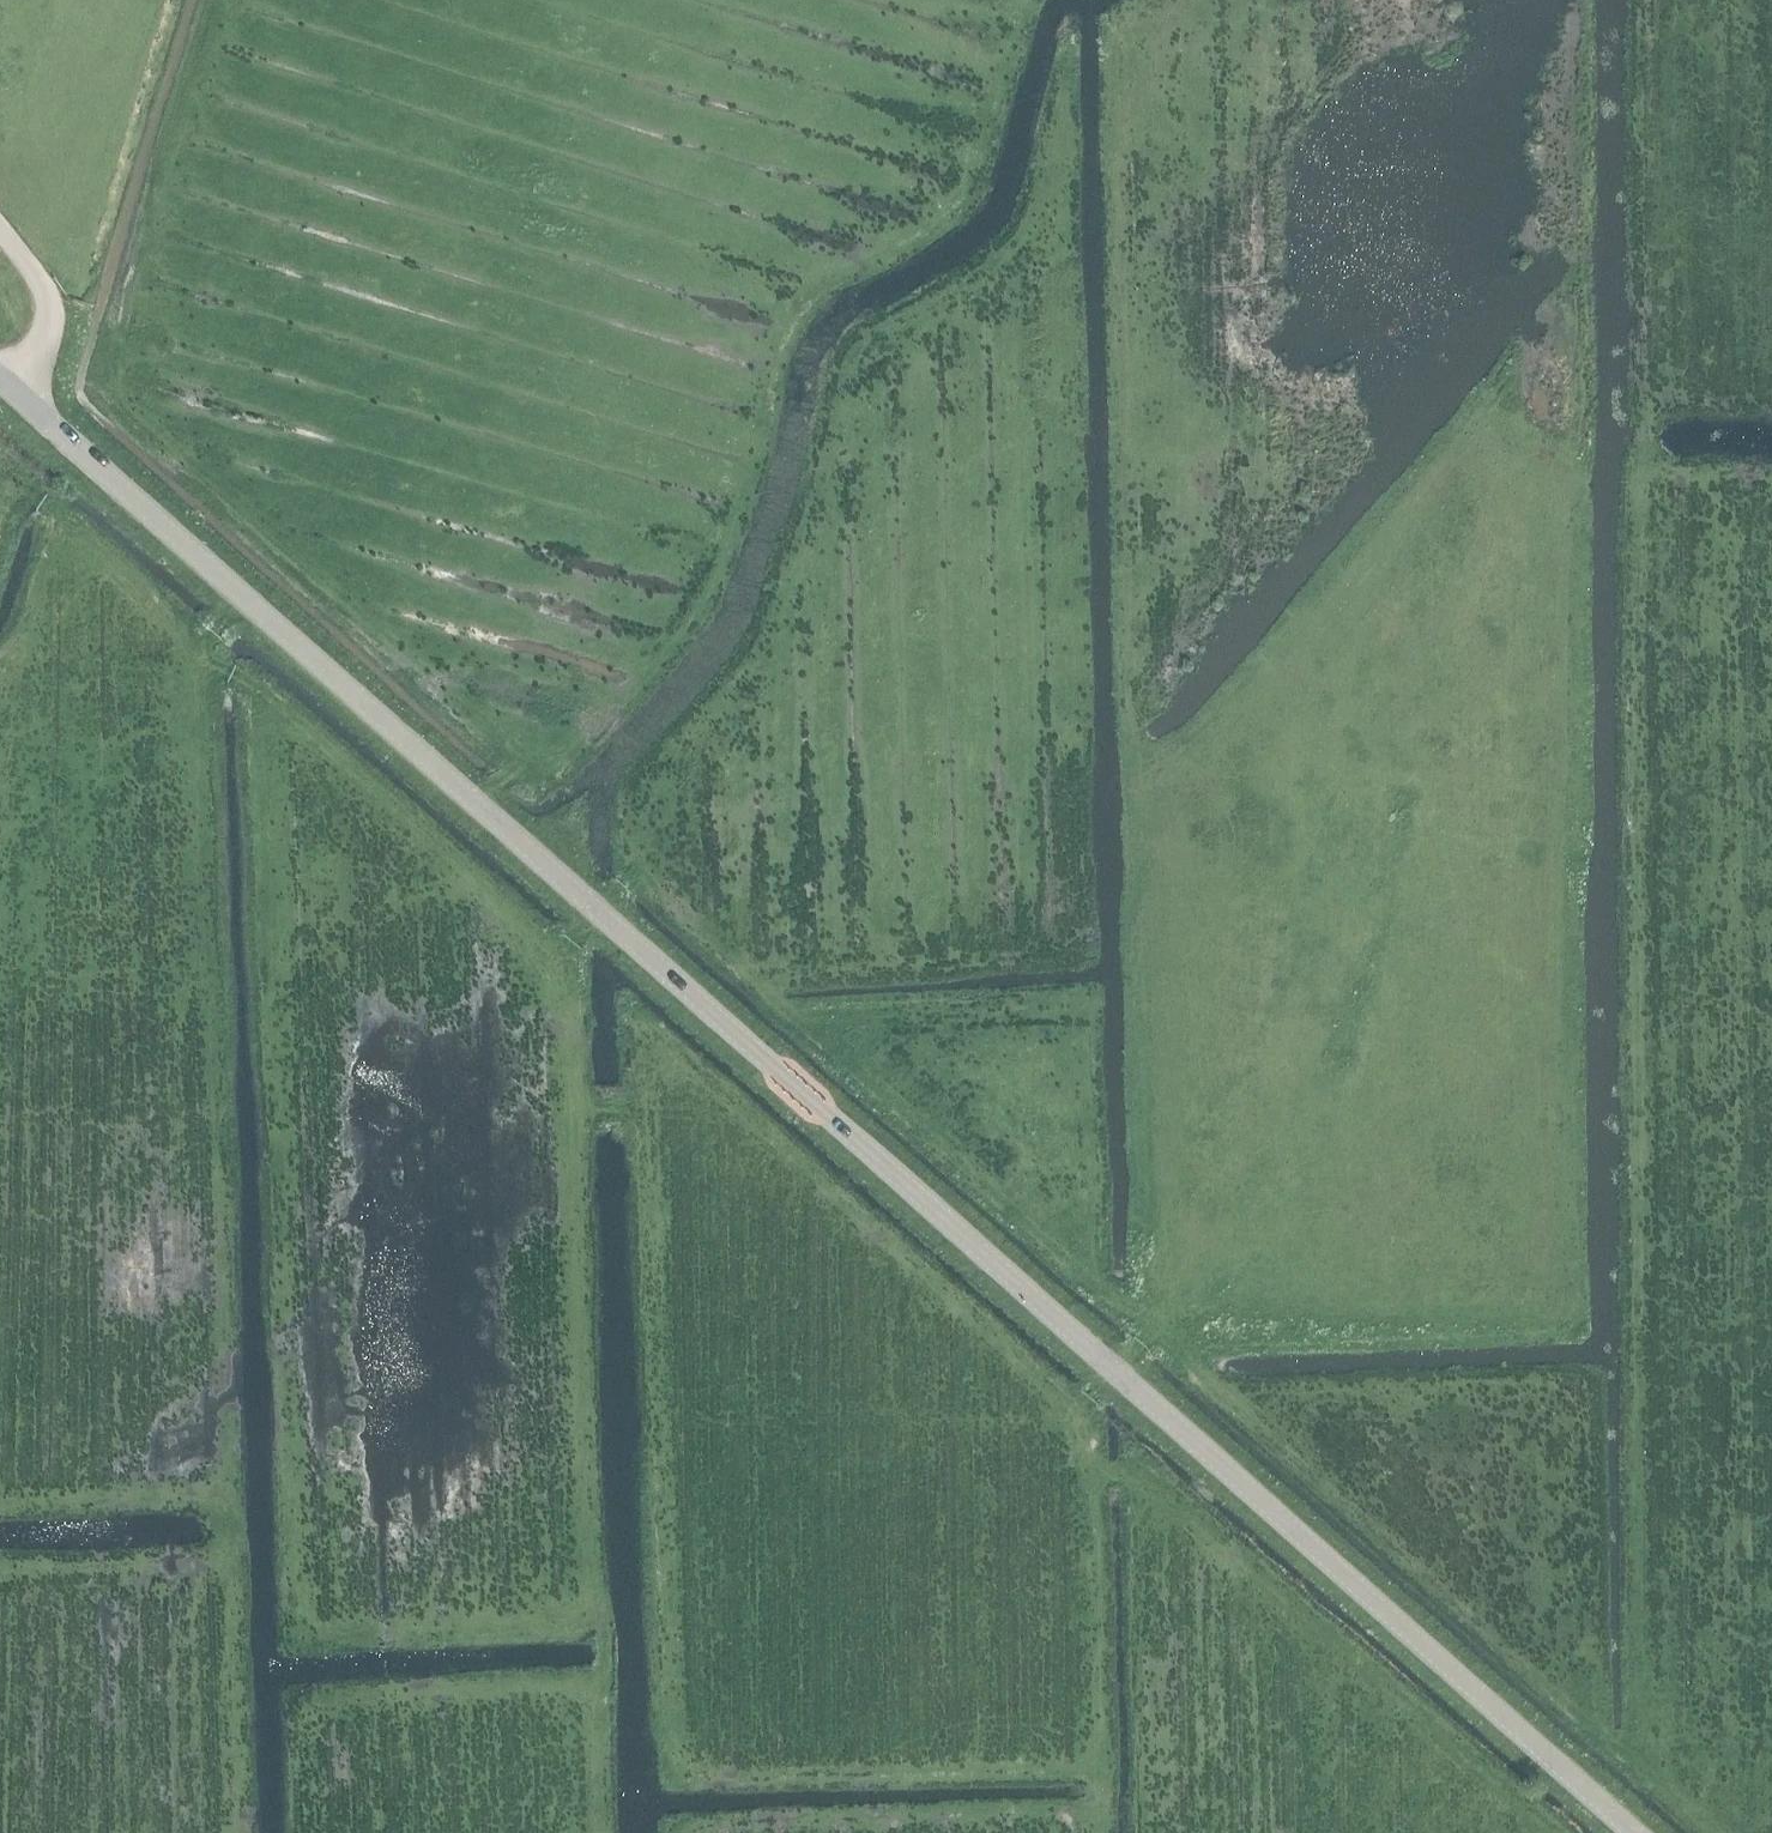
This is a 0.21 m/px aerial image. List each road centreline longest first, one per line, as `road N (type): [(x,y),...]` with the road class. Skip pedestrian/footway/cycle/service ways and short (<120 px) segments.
road 1 (tertiary): [(1633,1832),(18,393)]
road 2 (unclassified): [(0,227),(53,312),(46,346),(18,393)]

